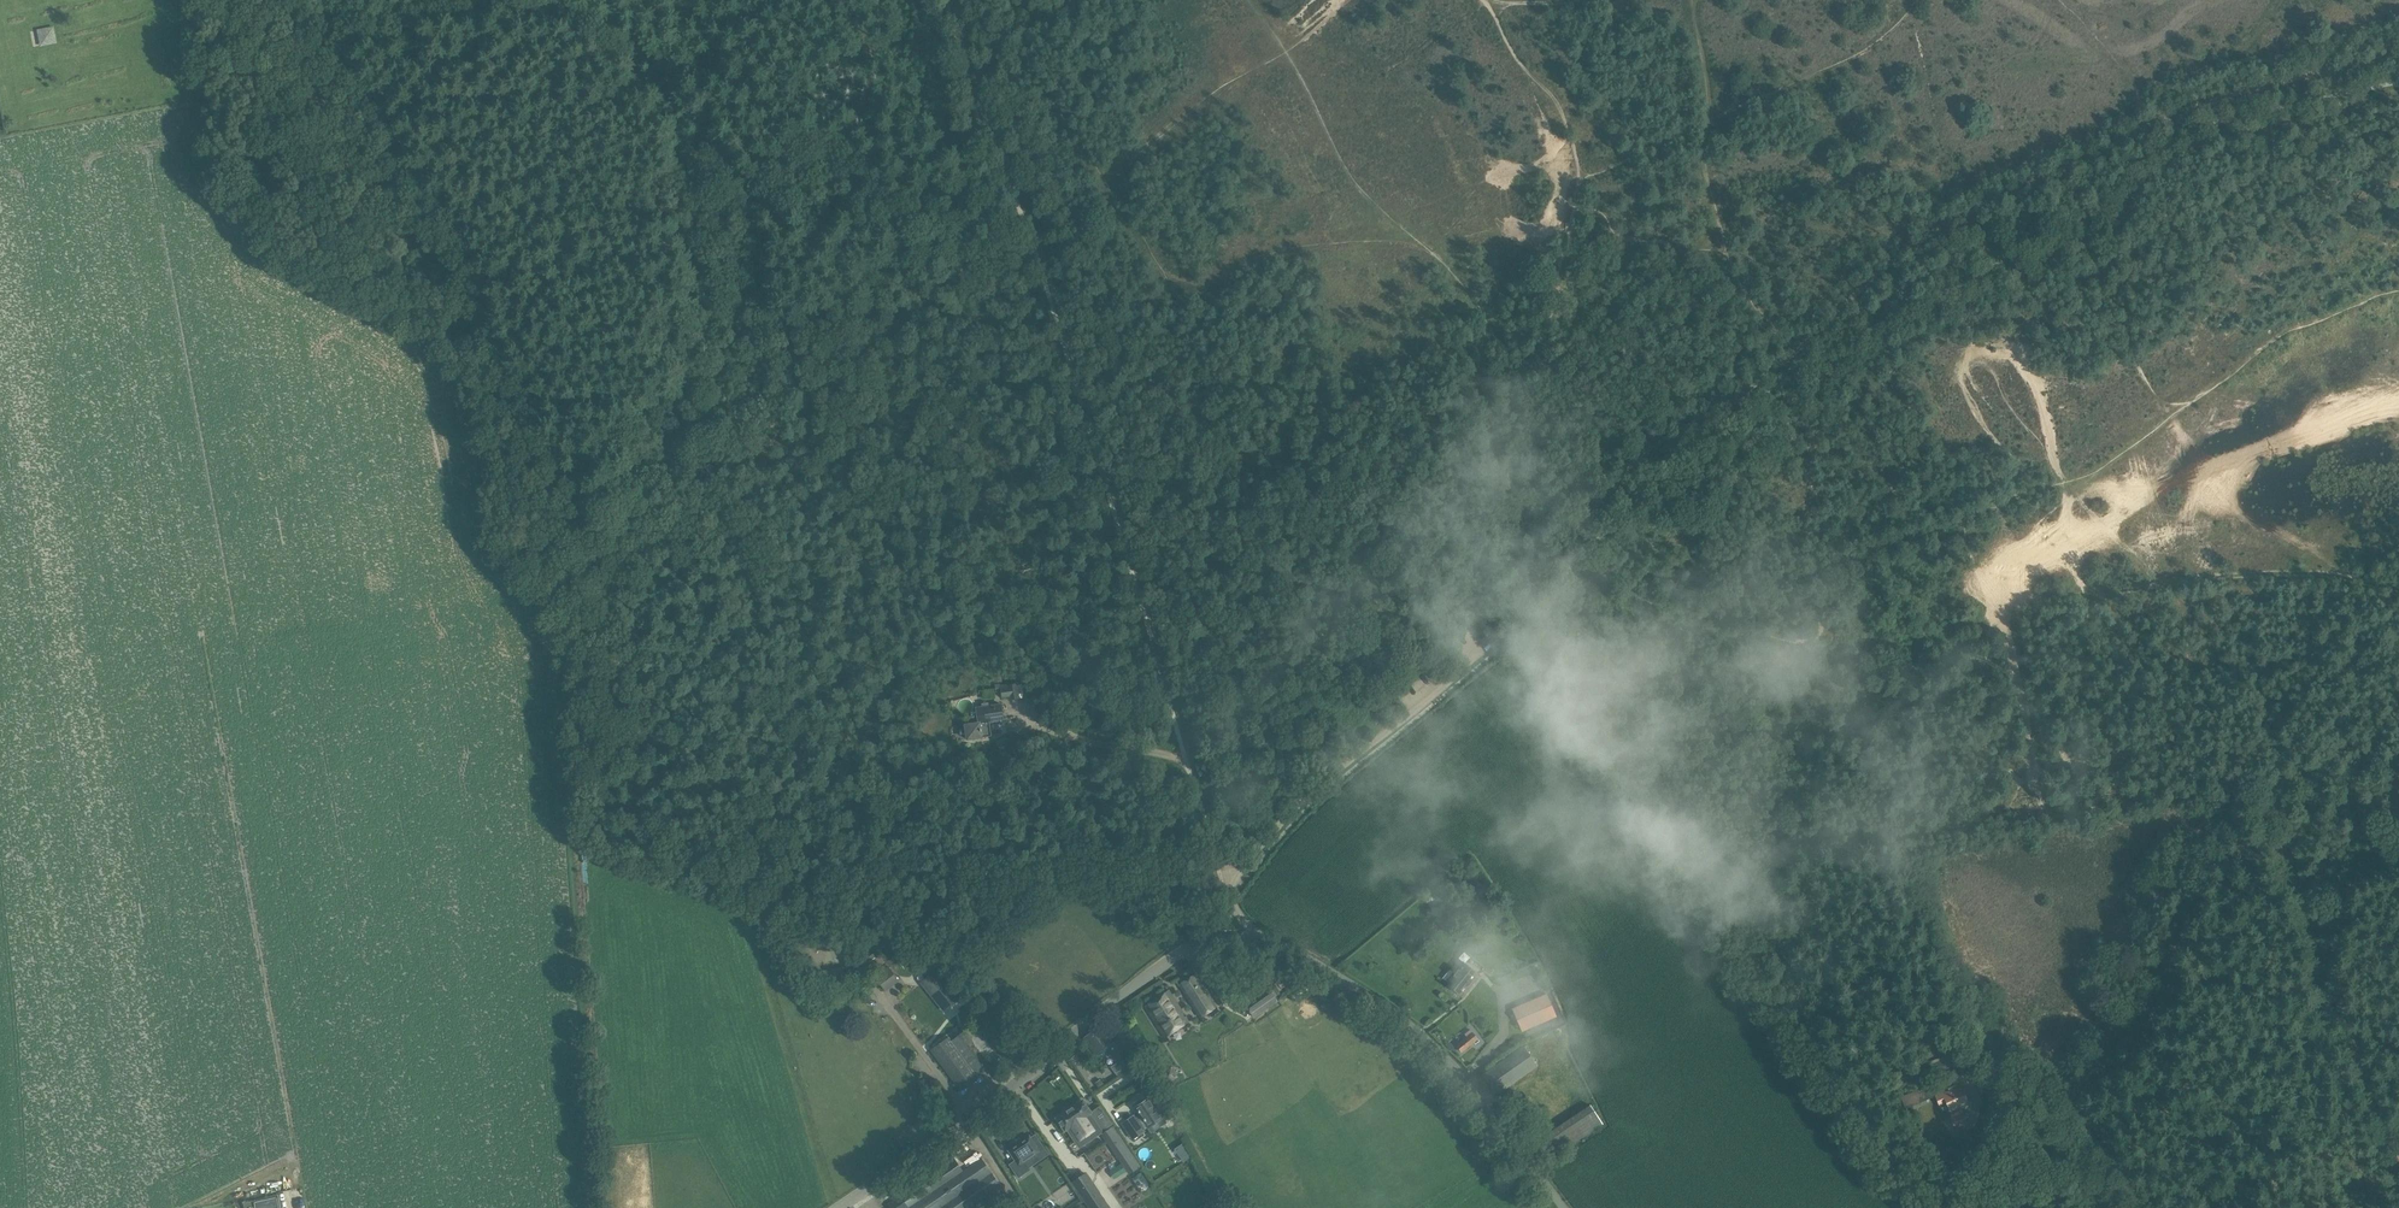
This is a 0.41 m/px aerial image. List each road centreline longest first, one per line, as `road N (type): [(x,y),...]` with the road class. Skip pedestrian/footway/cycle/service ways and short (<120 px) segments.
road 1 (track): [(2398,57),(2199,105),(1911,245),(1780,366),(1641,457),(1534,570)]
road 2 (track): [(955,0),(982,103),(1101,439),(1197,771)]
road 3 (unclassified): [(839,1207),(971,1118),(1191,946)]
road 4 (unclassified): [(1274,944),(1352,984),(1442,1054),(1564,1207)]
road 5 (track): [(1457,673),(1308,796),(1231,886)]
road 6 (track): [(1810,363),(1738,267),(1705,165),(1712,120)]
road 7 (track): [(1939,1085),(1996,1071),(2022,1077),(2126,1207)]
road 8 (track): [(1919,0),(1852,62),(1712,120)]
road 9 (track): [(2166,145),(2096,35),(2057,0)]
road 10 (track): [(1197,771),(1151,751),(1023,724)]
road 11 (track): [(1579,179),(1712,120)]
road 12 (track): [(1457,673),(1534,570)]
road 13 (track): [(1712,120),(1693,0)]
road 14 (track): [(1197,771),(1231,886)]

